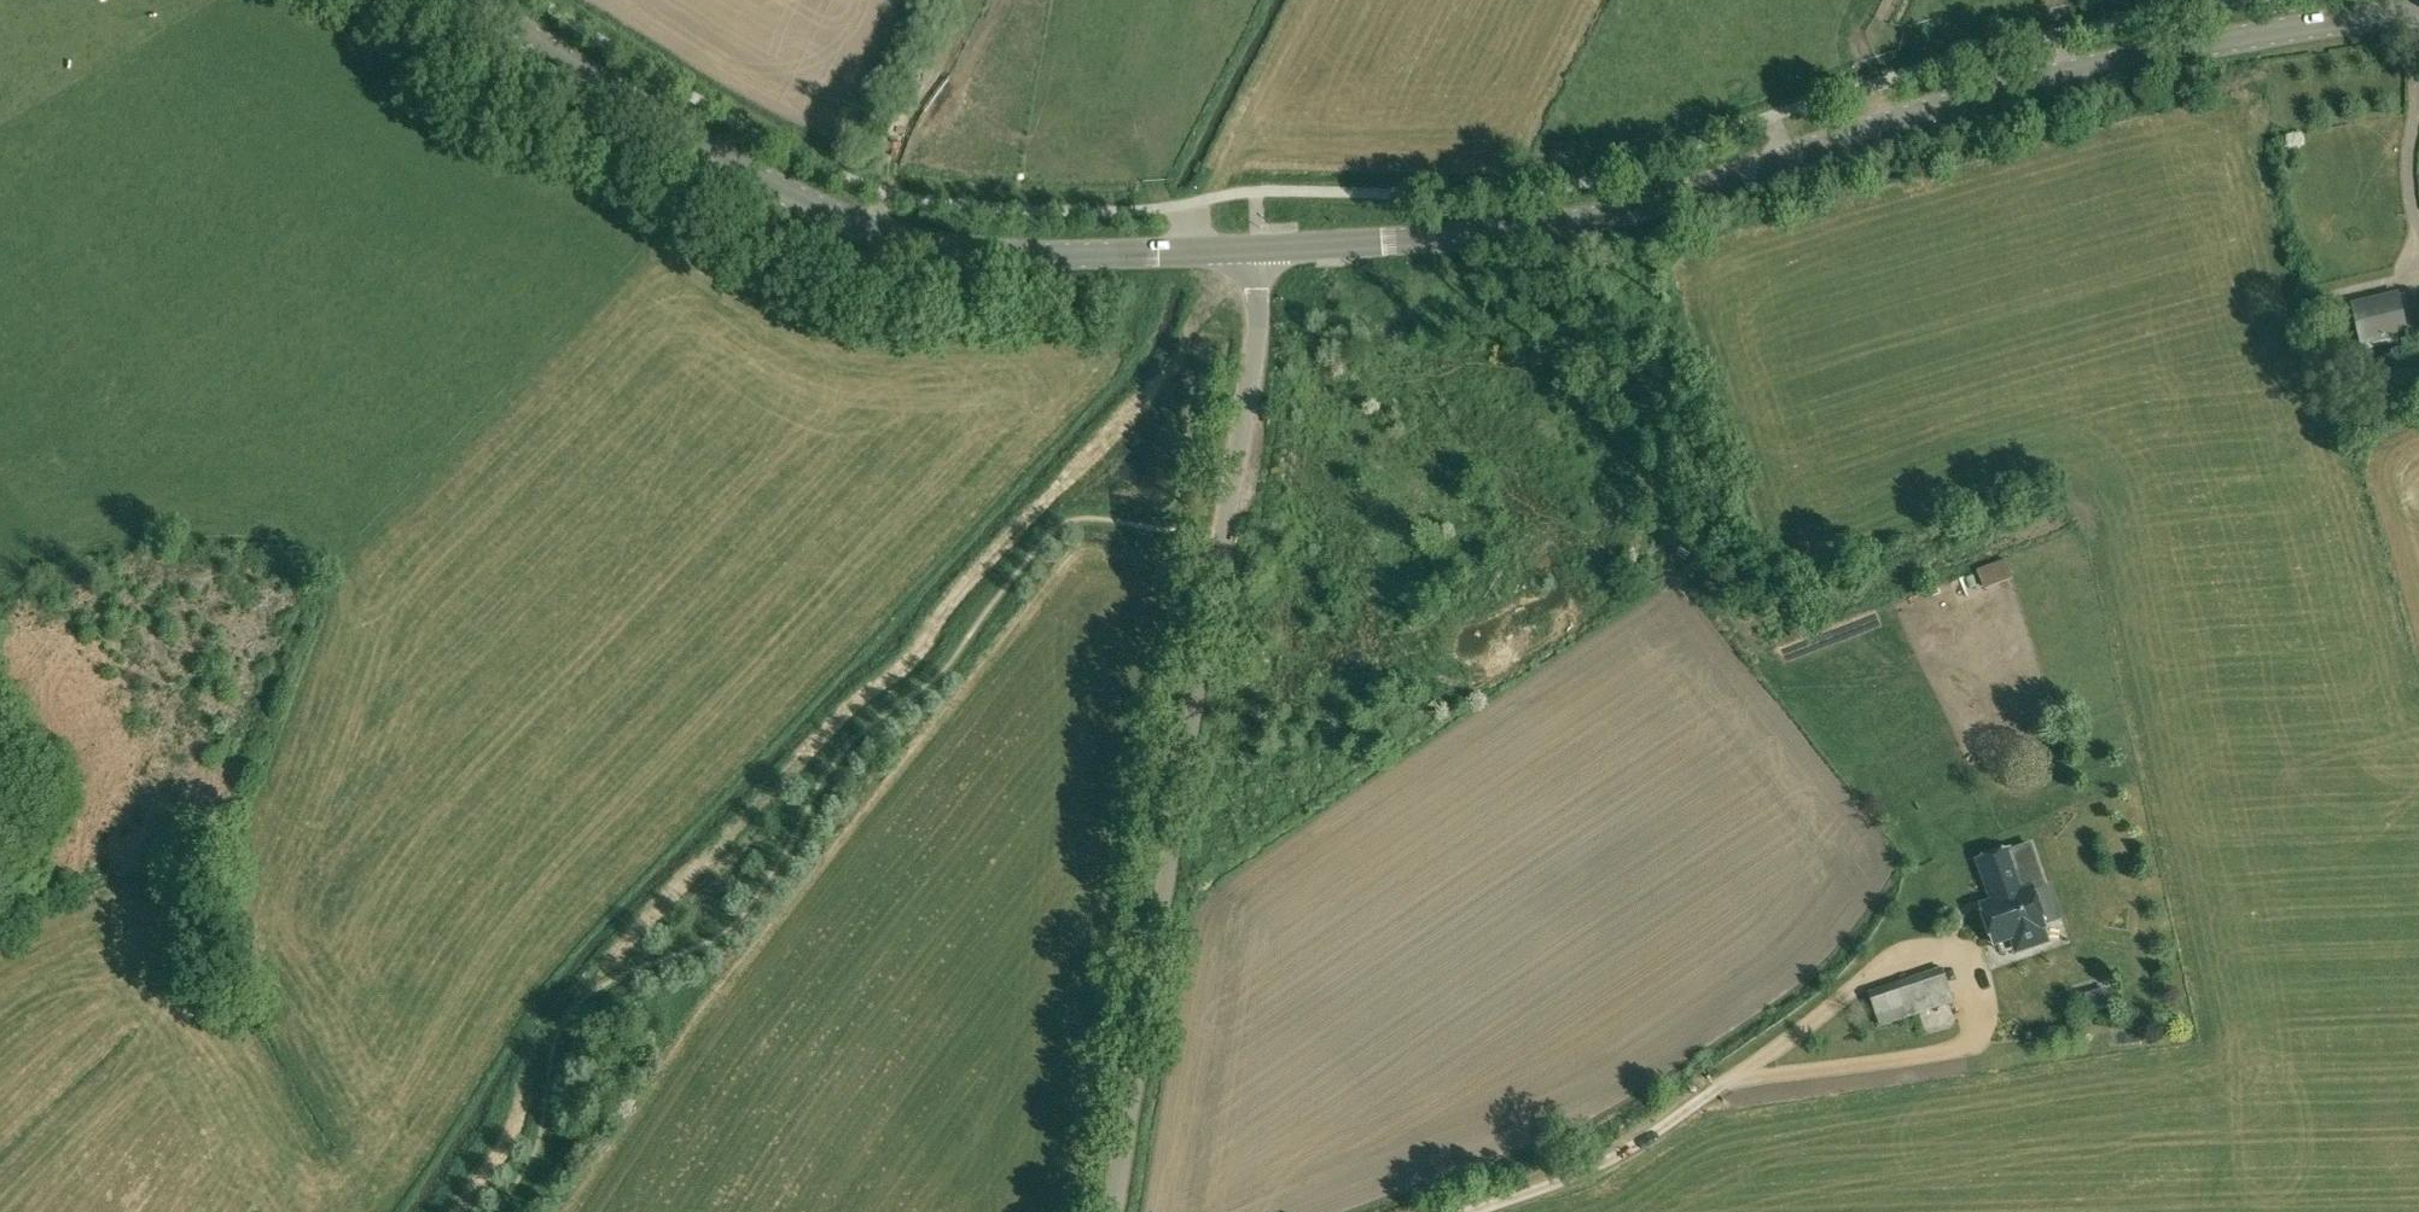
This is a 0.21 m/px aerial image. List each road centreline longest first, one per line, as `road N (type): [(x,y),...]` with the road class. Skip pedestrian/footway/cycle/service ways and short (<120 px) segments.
road 1 (tertiary): [(2418,9),(2197,45),(1996,90),(1574,222),(1257,249)]
road 2 (unclassified): [(1114,1211),(1254,359),(1257,249)]
road 3 (tertiary): [(1257,249),(1043,256),(880,233),(760,178),(476,0)]

